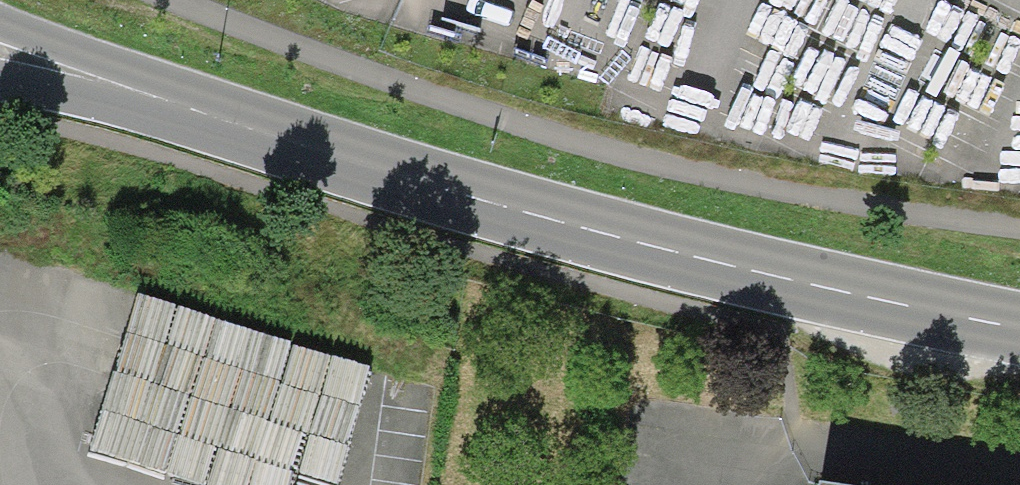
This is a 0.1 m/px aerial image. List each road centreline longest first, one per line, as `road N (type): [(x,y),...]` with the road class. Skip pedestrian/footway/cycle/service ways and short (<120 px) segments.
road 1 (primary): [(93,77),(492,205),(1019,328)]
road 2 (track): [(178,0),(586,145),(1019,228)]

